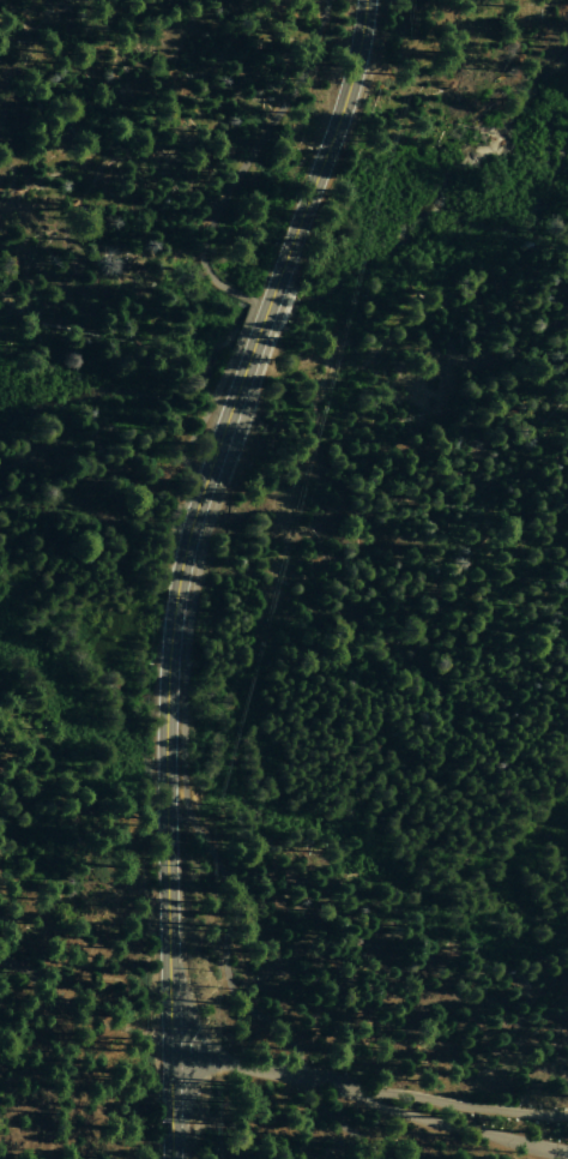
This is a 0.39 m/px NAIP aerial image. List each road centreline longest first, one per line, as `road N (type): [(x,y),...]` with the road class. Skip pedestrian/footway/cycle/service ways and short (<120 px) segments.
road 1 (primary): [(170,1158),(169,631),(189,524),(248,353)]
road 2 (primary): [(265,308),(342,104),(365,0)]
road 3 (track): [(169,1050),(0,963)]

